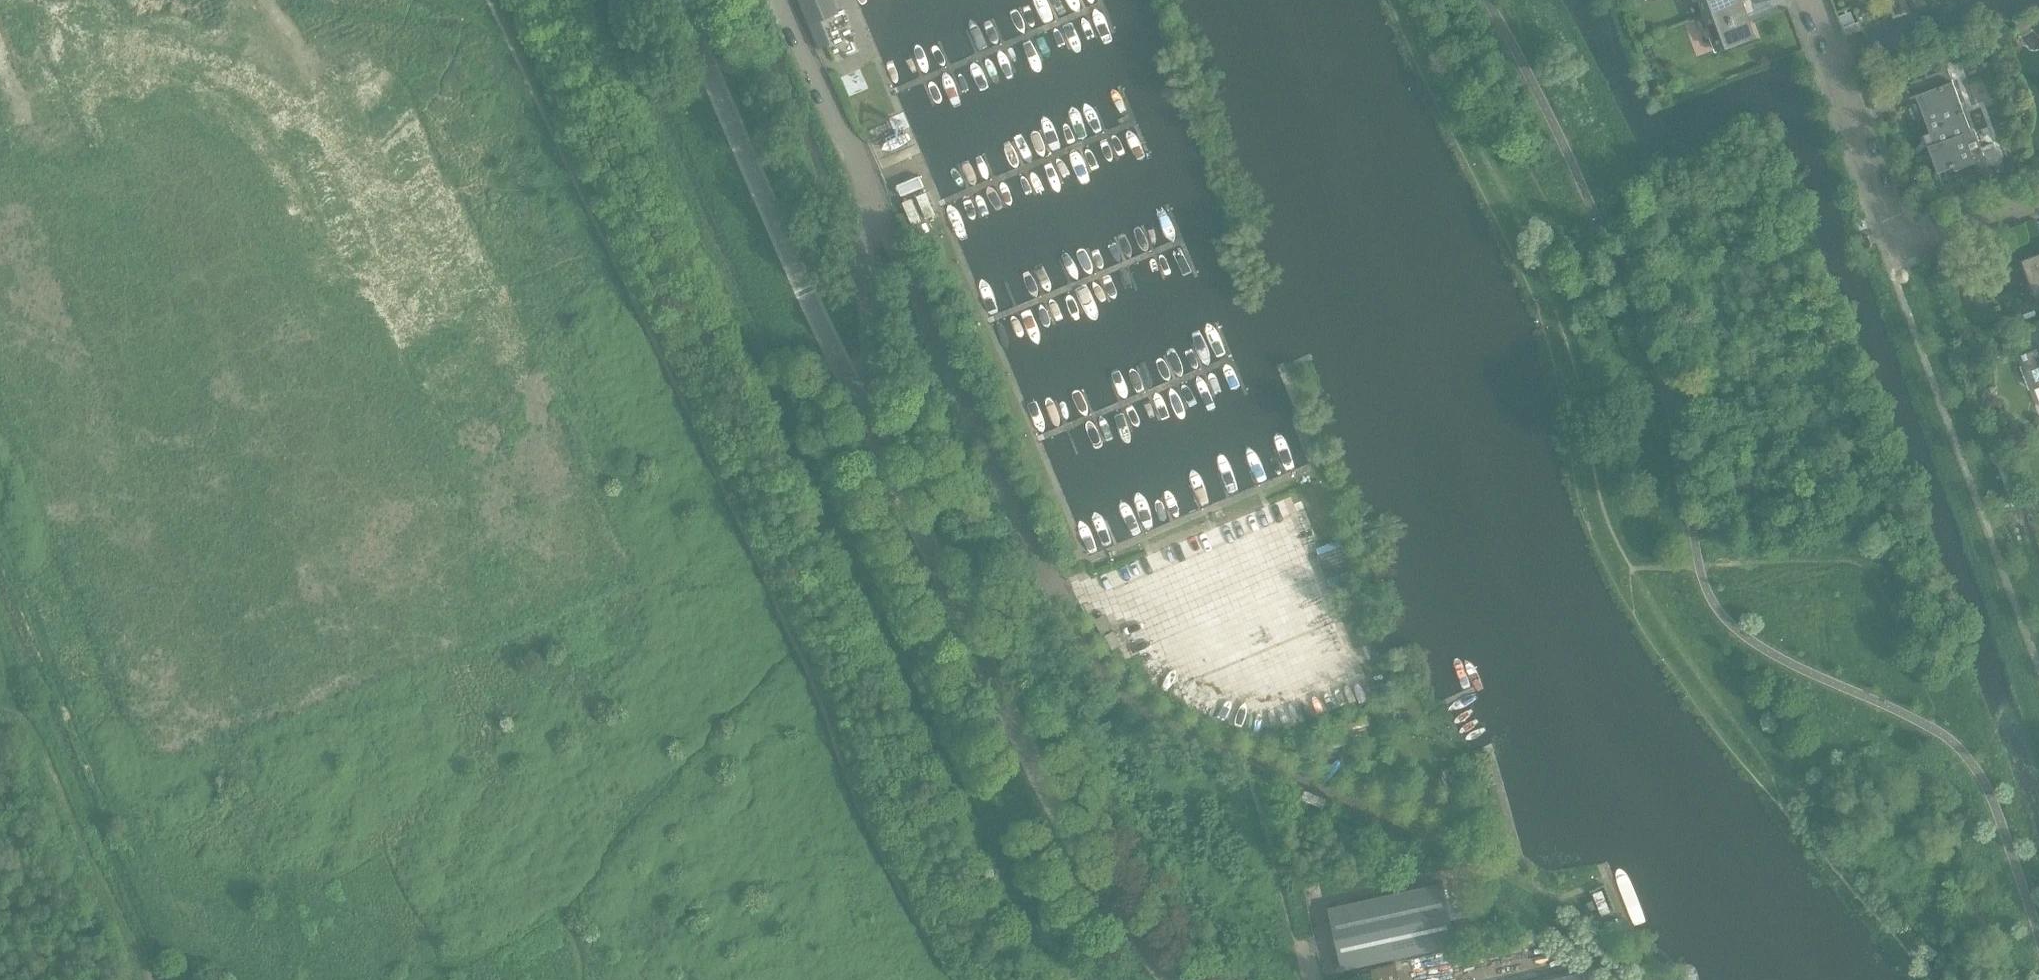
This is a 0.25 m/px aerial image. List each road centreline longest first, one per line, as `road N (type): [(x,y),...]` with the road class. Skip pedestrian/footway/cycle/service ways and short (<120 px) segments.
road 1 (unclassified): [(1171,979),(1091,863),(1016,730),(806,291),(680,0)]
road 2 (residential): [(1907,249),(1813,0)]
road 3 (residential): [(1907,249),(2038,201)]

